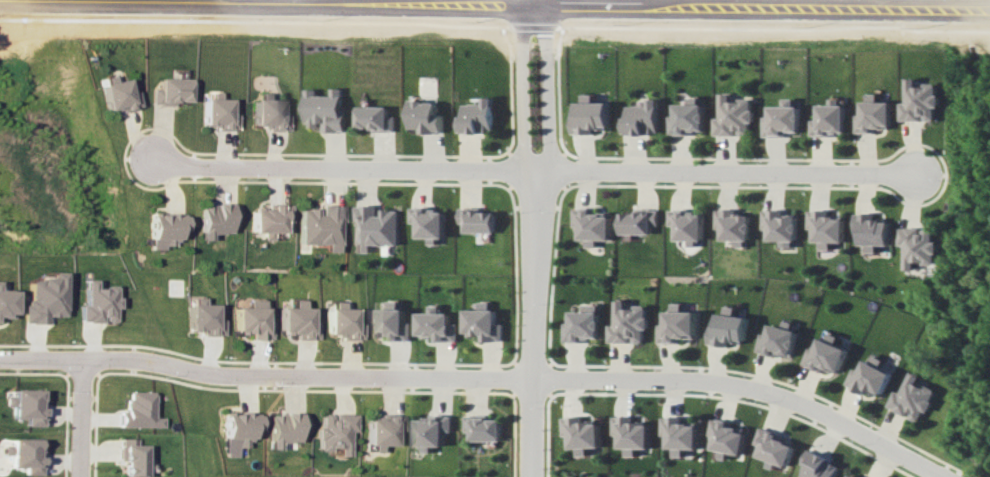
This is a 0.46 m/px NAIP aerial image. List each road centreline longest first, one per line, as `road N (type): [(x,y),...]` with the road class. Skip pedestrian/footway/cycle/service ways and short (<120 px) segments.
road 1 (residential): [(150,169),(920,179)]
road 2 (residential): [(0,362),(212,374),(646,379)]
road 3 (tertiary): [(427,0),(925,9)]
road 4 (residential): [(534,1),(533,476)]
road 5 (residential): [(646,379),(744,385),(828,417),(943,476)]

